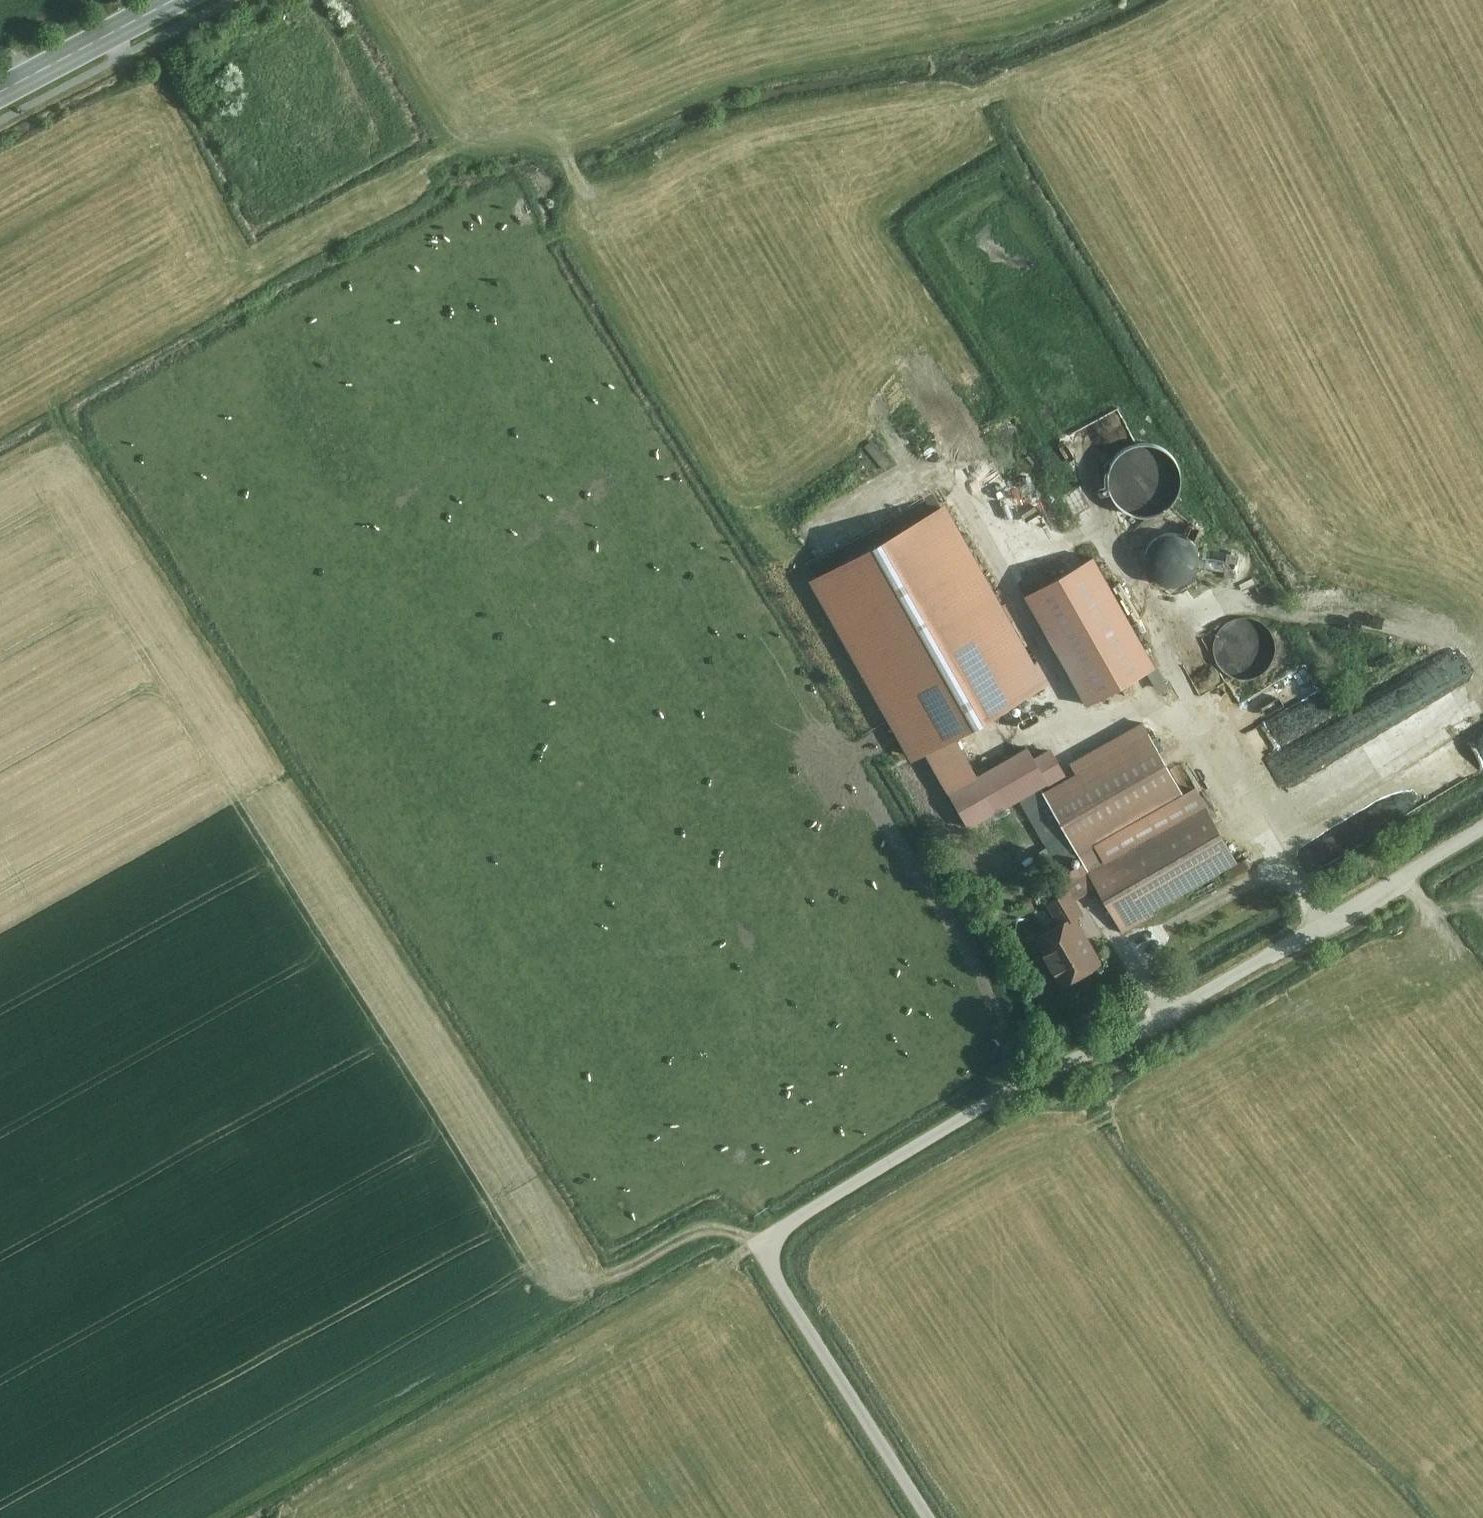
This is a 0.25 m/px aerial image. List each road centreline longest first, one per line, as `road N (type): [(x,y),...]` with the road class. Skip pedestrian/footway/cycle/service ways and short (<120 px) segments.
road 1 (unclassified): [(1482,832),(1292,946),(1047,1068),(763,1246),(930,1517)]
road 2 (secondary): [(175,0),(0,93)]

